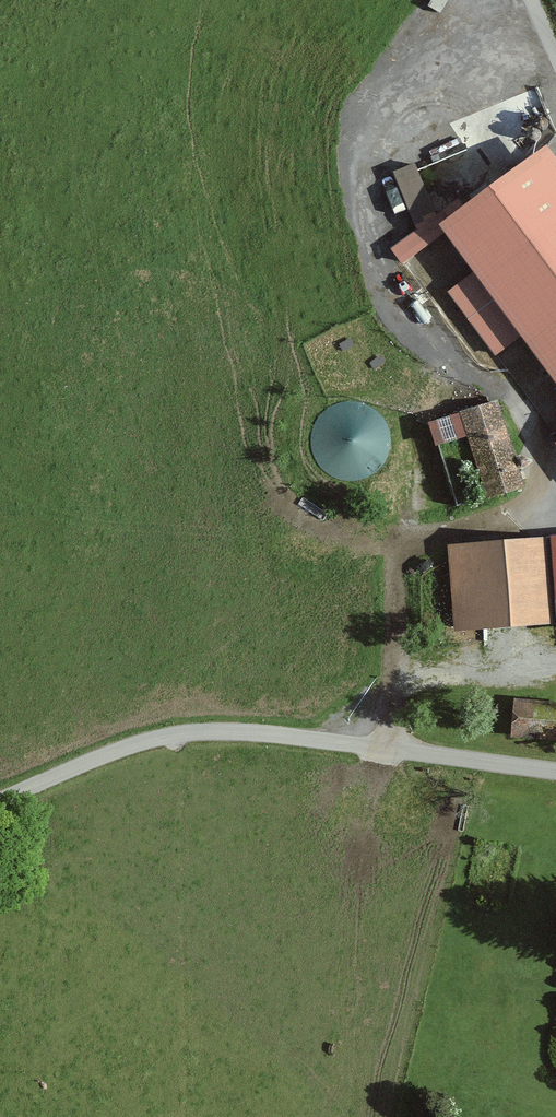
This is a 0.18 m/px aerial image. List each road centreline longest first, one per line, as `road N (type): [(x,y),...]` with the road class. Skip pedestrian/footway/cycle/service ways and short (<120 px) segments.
road 1 (unclassified): [(0,801),(141,742),(210,731),(555,770)]
road 2 (track): [(389,749),(398,556),(420,500),(409,417),(382,385),(320,377)]

